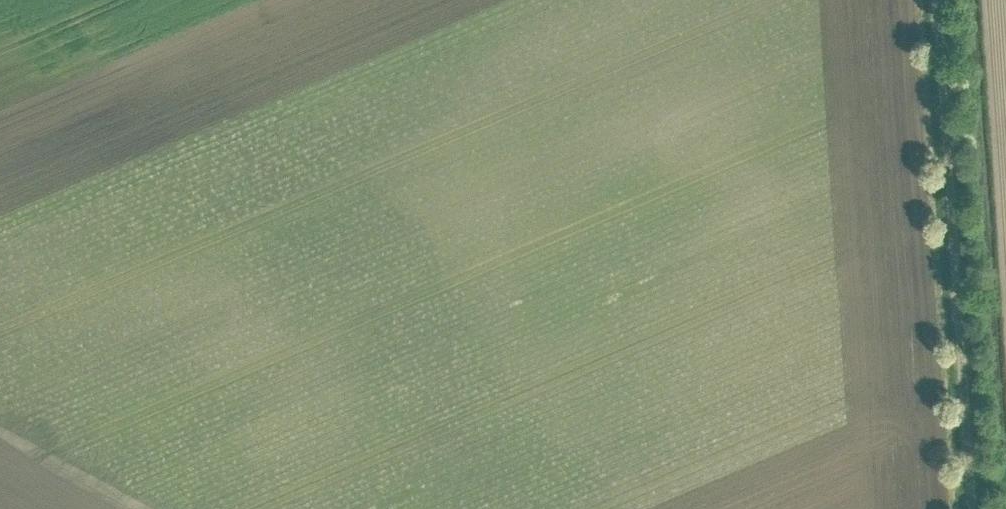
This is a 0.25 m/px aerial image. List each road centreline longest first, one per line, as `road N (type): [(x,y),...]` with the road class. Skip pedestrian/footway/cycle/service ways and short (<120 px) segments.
road 1 (track): [(937,0),(973,508)]

